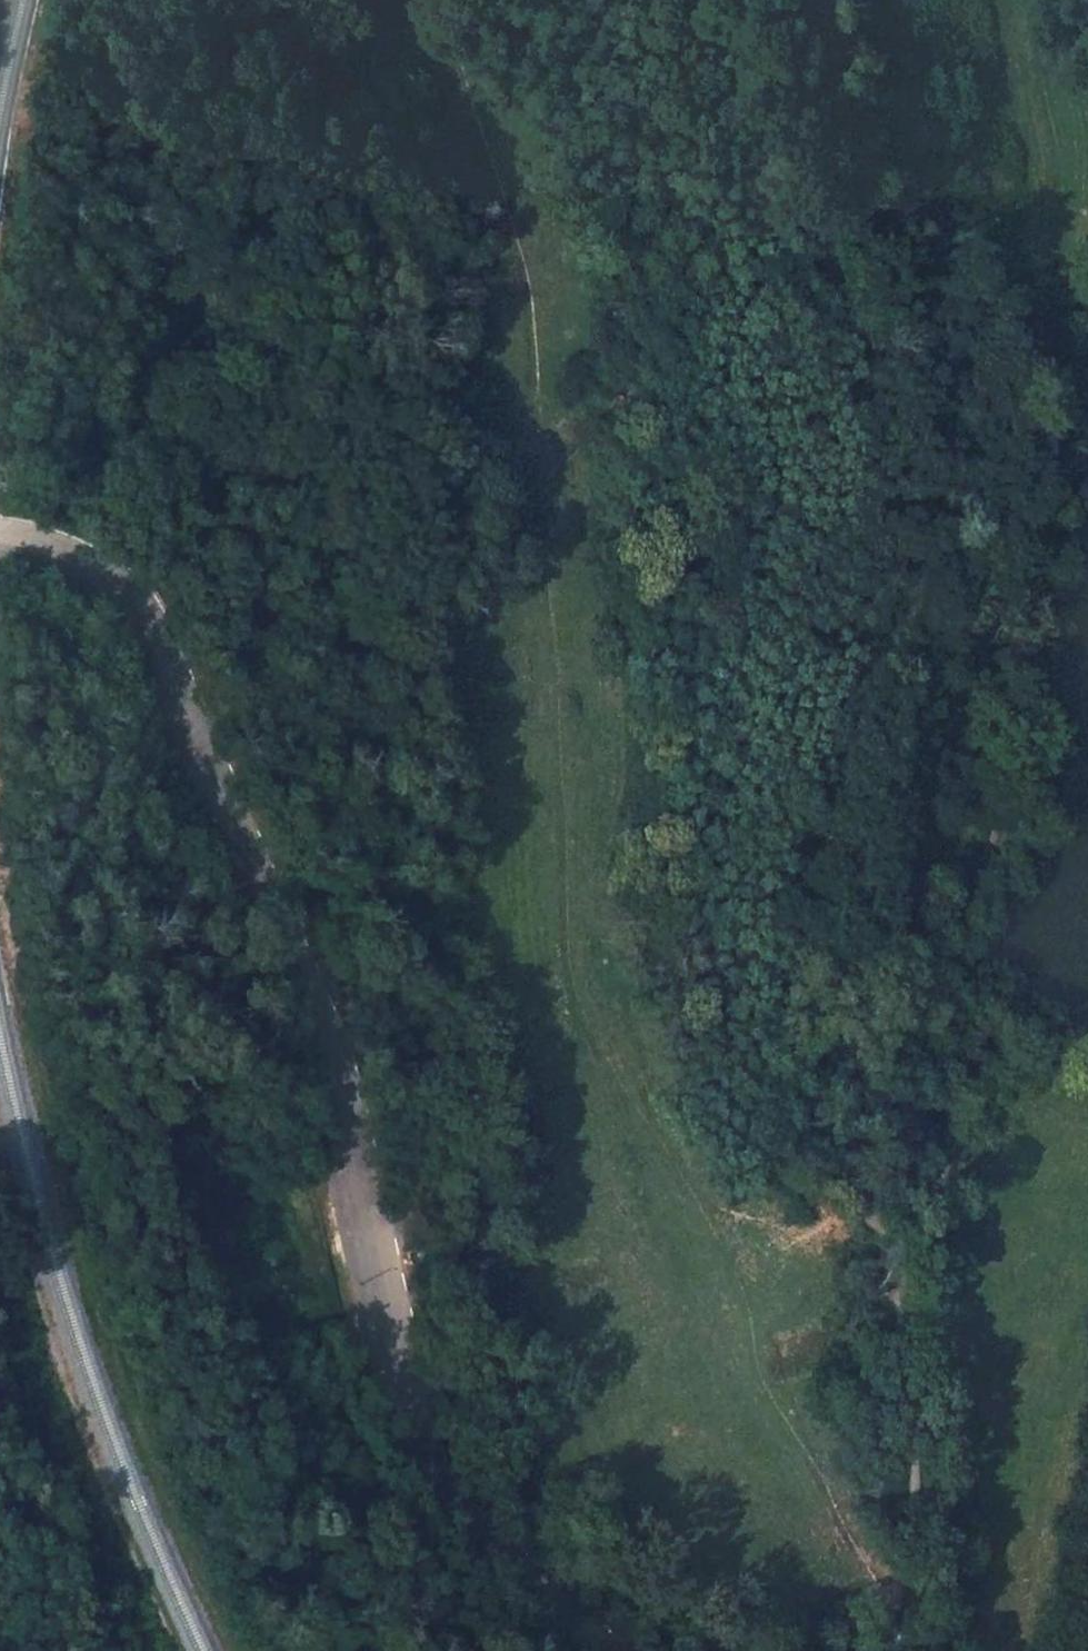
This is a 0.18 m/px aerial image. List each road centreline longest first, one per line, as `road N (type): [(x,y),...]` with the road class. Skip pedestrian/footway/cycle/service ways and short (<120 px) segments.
road 1 (unclassified): [(610,1650),(458,1510),(427,1459),(328,1029),(166,644),(104,570),(64,548),(0,531)]
road 2 (track): [(897,1650),(894,1611),(916,1520),(911,1401),(896,1274),(874,1207)]

